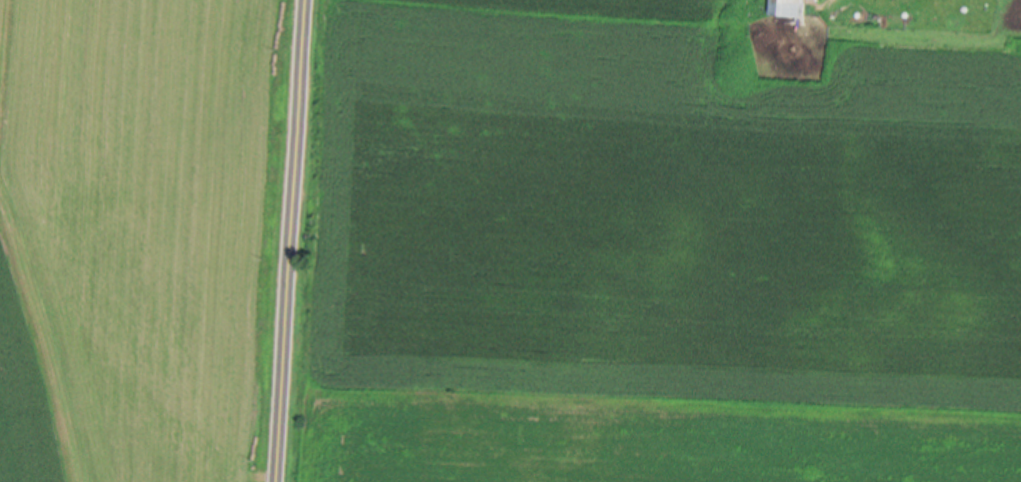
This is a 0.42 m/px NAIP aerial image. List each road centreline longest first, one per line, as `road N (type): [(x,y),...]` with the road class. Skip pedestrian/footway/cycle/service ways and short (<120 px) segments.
road 1 (residential): [(274,481),(307,0)]

